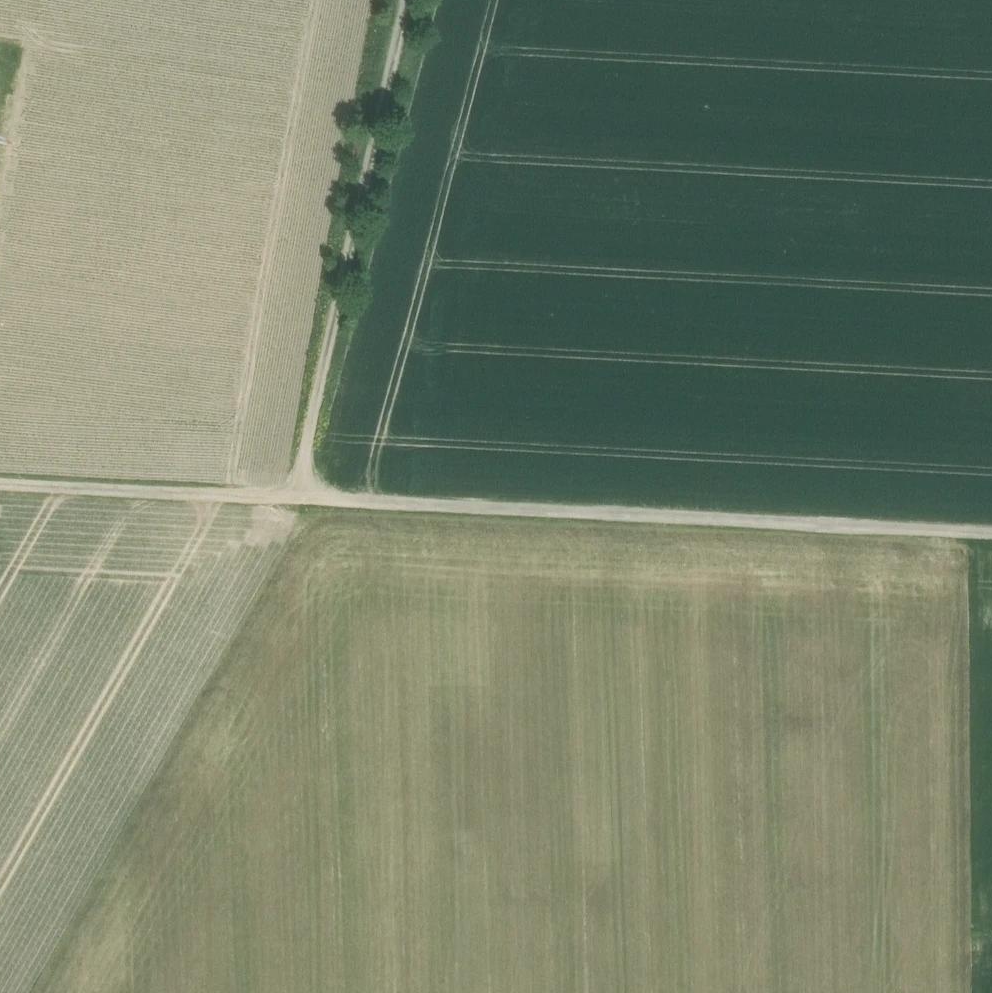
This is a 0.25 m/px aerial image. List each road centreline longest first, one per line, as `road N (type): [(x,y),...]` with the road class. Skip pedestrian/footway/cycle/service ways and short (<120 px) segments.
road 1 (track): [(991,542),(642,527),(298,498)]
road 2 (track): [(298,498),(411,0)]
road 3 (track): [(0,483),(298,498)]

